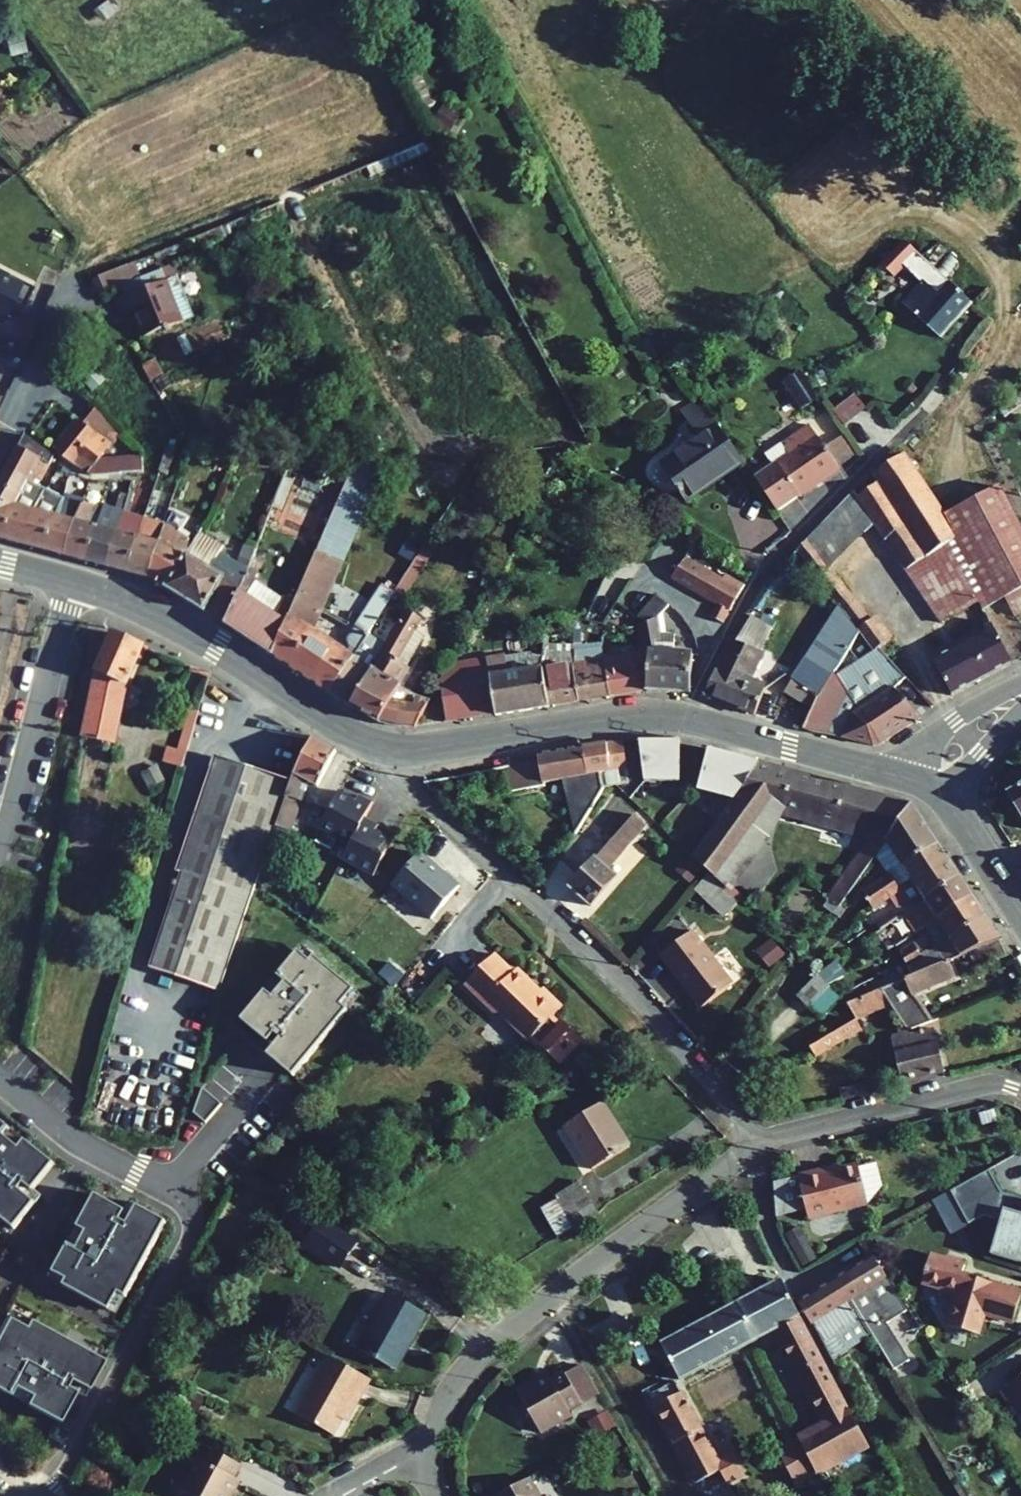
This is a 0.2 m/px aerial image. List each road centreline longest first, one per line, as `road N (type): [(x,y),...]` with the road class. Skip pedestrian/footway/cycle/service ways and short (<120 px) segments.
road 1 (residential): [(0,1076),(81,1140),(181,1190),(199,1221),(71,1472),(44,1495)]
road 2 (residential): [(383,746),(414,792),(641,1009),(759,1145)]
road 3 (tertiary): [(921,782),(669,716),(383,746)]
road 4 (residential): [(428,1447),(448,1389),(475,1354),(759,1145)]
road 5 (tertiary): [(383,746),(192,631),(78,583)]
road 6 (residential): [(78,583),(19,818),(0,853)]
road 7 (residential): [(759,1145),(979,1086),(1020,1091)]
road 8 (tertiary): [(1020,914),(953,810),(921,782)]
road 9 (tertiary): [(921,782),(1020,695)]

